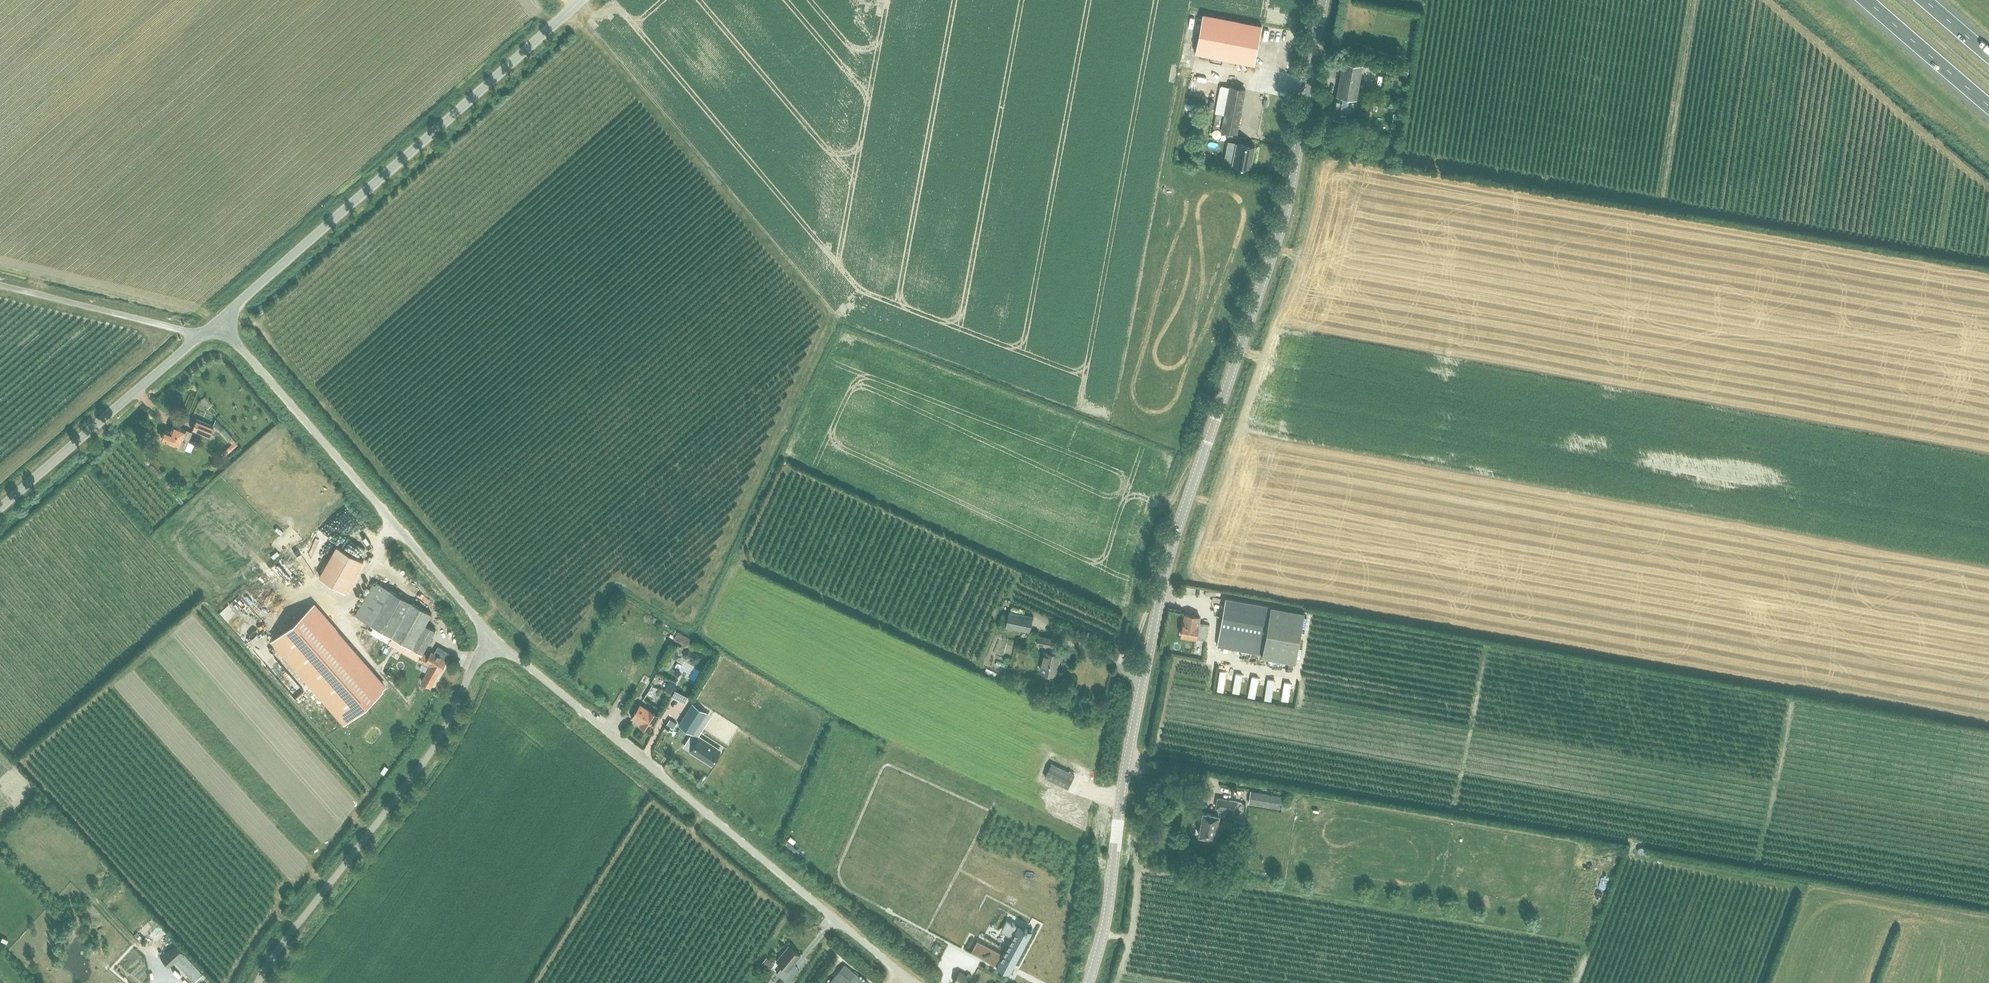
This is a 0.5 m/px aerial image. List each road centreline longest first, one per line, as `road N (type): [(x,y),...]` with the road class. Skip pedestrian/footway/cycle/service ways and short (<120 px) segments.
road 1 (tertiary): [(1089,982),(1106,928),(1165,579),(1283,224),(1325,0)]
road 2 (unclassified): [(916,982),(490,636)]
road 3 (unclassified): [(217,321),(580,0)]
road 4 (unclassified): [(490,636),(217,321)]
road 5 (unclassified): [(261,982),(424,764),(490,636)]
road 6 (unclassified): [(0,511),(195,337)]
road 7 (unclassified): [(195,337),(0,286)]
road 8 (motorway): [(1868,0),(1988,107)]

